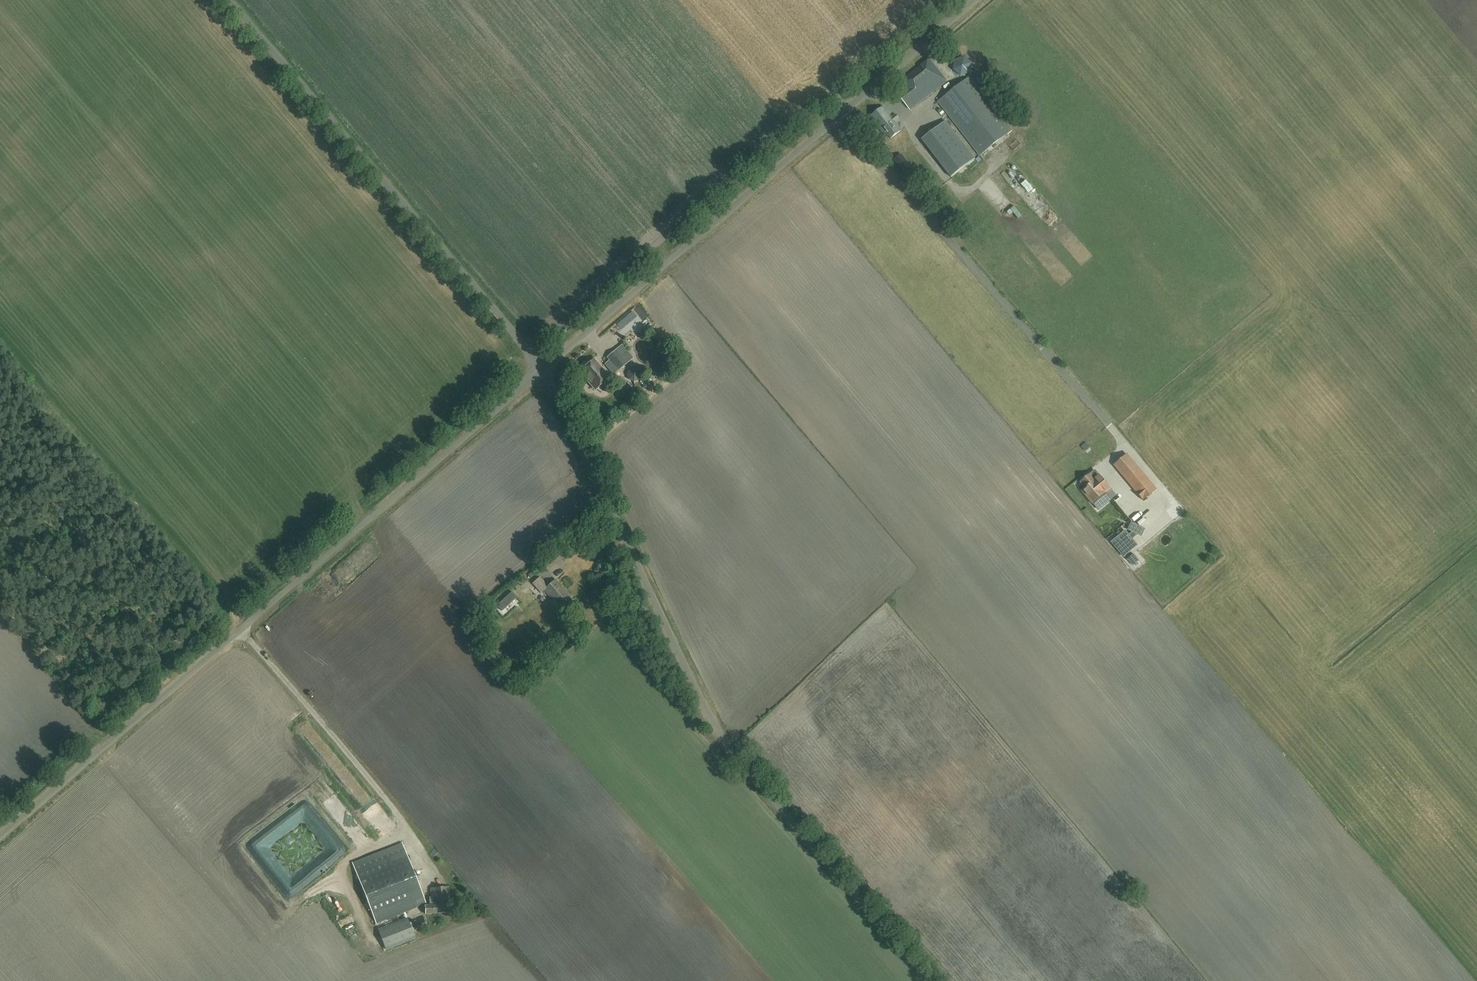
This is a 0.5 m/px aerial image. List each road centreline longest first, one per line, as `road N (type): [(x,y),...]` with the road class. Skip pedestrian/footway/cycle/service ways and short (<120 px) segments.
road 1 (unclassified): [(929,980),(717,727),(544,370)]
road 2 (unclassified): [(0,834),(544,370)]
road 3 (unclassified): [(544,370),(977,0)]
road 4 (unclassified): [(544,370),(229,0)]
road 5 (track): [(369,943),(343,866),(408,834)]

